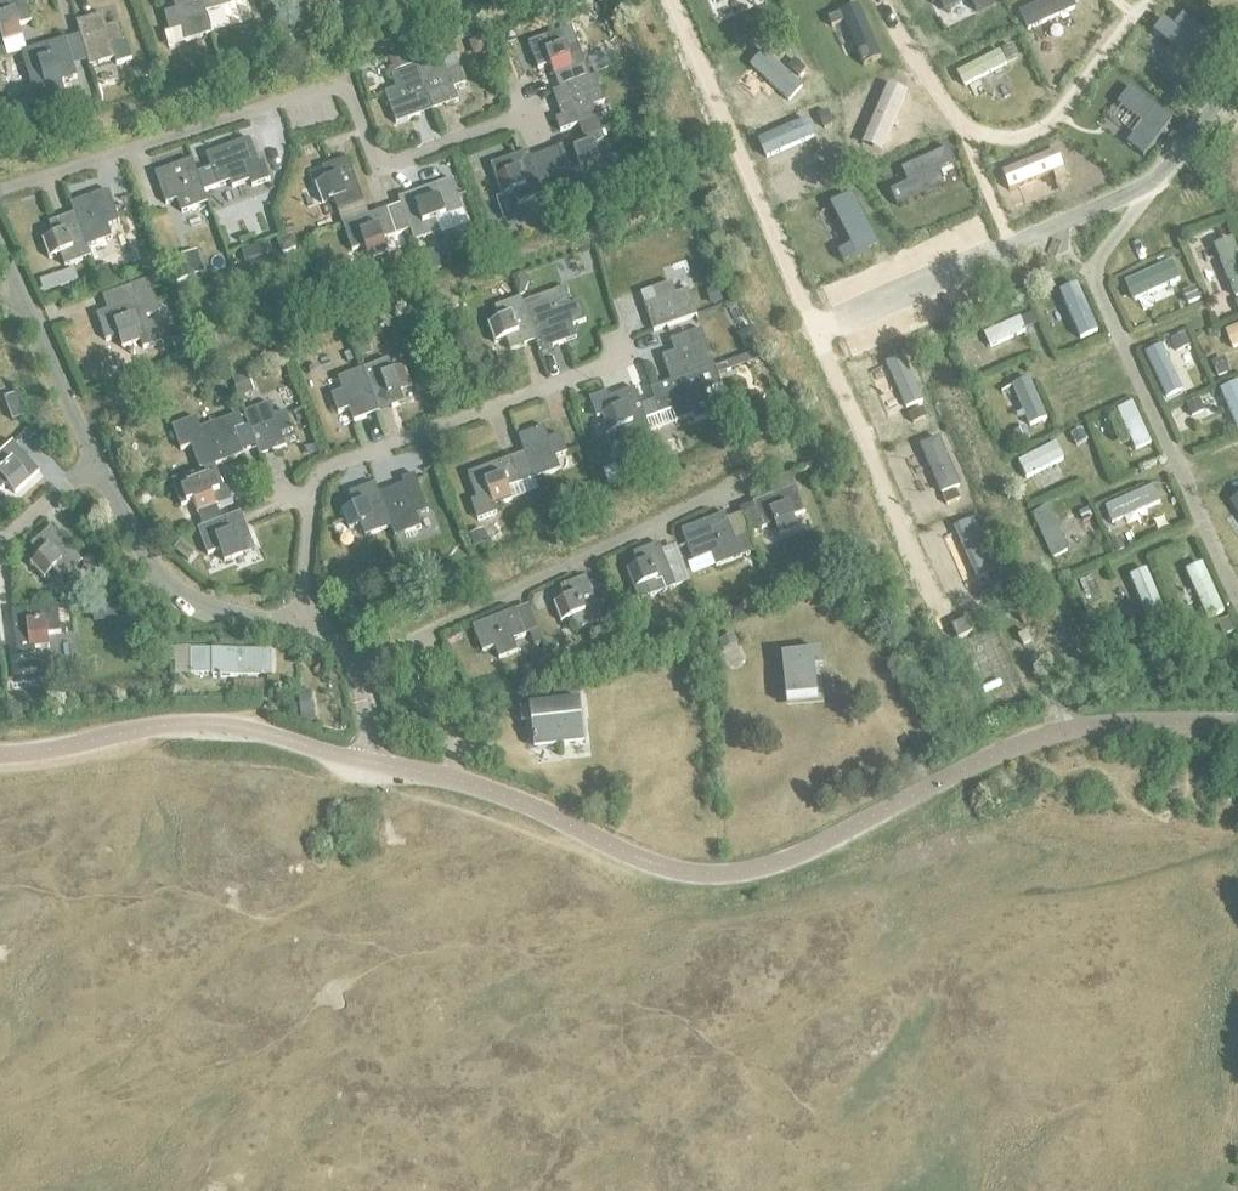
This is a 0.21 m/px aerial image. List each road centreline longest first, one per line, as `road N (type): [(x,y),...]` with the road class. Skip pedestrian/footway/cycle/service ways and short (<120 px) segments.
road 1 (unclassified): [(0,756),(177,724),(235,725),(489,790),(636,858),(725,875),(810,850),(1045,736),(1119,723),(1237,724)]

